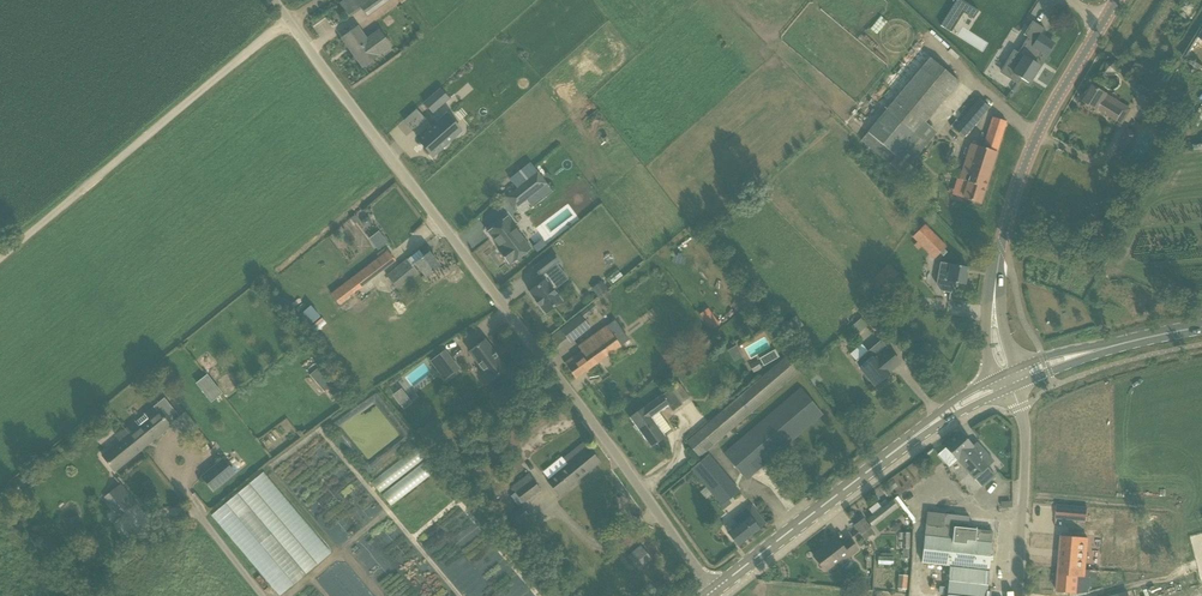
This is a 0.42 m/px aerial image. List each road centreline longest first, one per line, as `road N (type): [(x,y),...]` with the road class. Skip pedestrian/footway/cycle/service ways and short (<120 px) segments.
road 1 (unclassified): [(713,591),(273,0)]
road 2 (track): [(322,0),(0,258)]
road 3 (tertiary): [(1010,384),(995,310),(1001,254),(1041,132),(1101,24)]
road 4 (tertiary): [(713,591),(935,421),(1010,384)]
road 5 (unclassified): [(1029,595),(1027,426),(1010,384)]
road 6 (tertiary): [(1010,384),(1086,354),(1201,329)]

